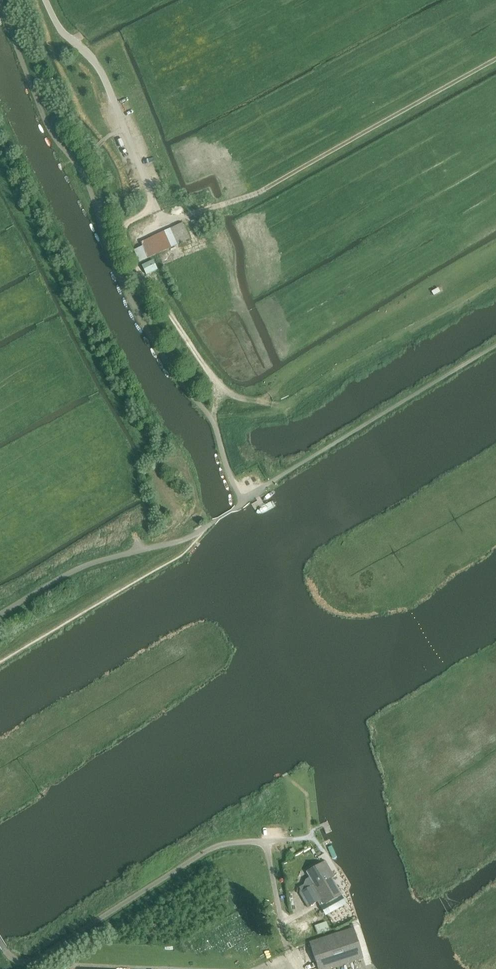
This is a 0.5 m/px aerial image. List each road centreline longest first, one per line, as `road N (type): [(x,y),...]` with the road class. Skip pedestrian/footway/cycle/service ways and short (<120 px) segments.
road 1 (track): [(162,224),(285,181),(495,62)]

